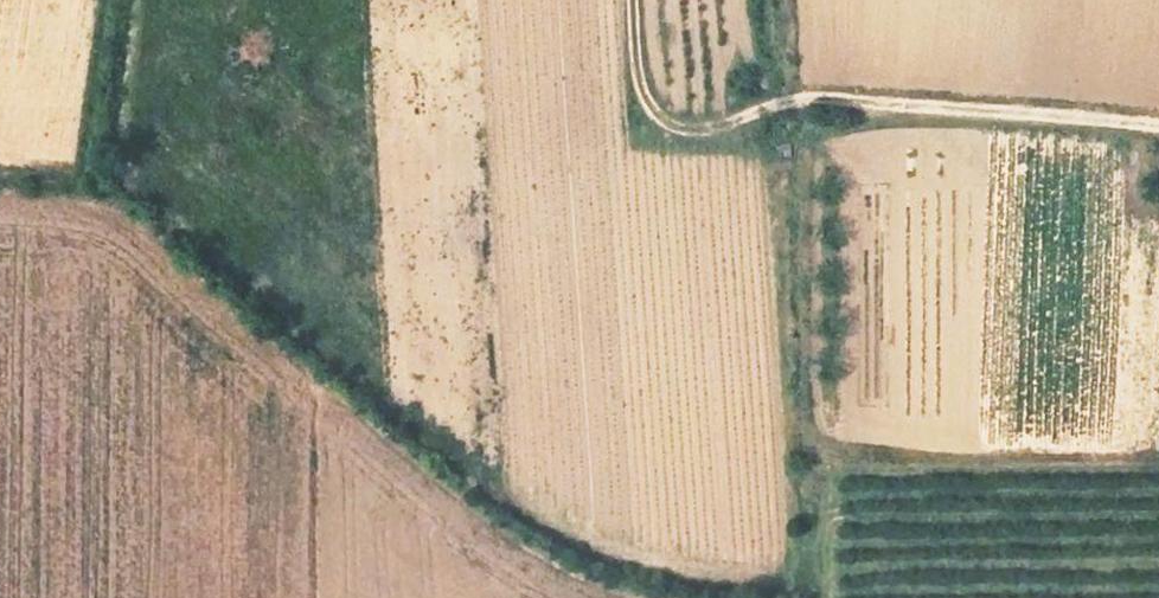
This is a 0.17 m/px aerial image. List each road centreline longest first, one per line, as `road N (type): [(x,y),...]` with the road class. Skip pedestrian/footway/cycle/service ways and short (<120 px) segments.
road 1 (track): [(1158,123),(798,99),(715,126),(676,129),(656,114),(637,78),(633,0)]

